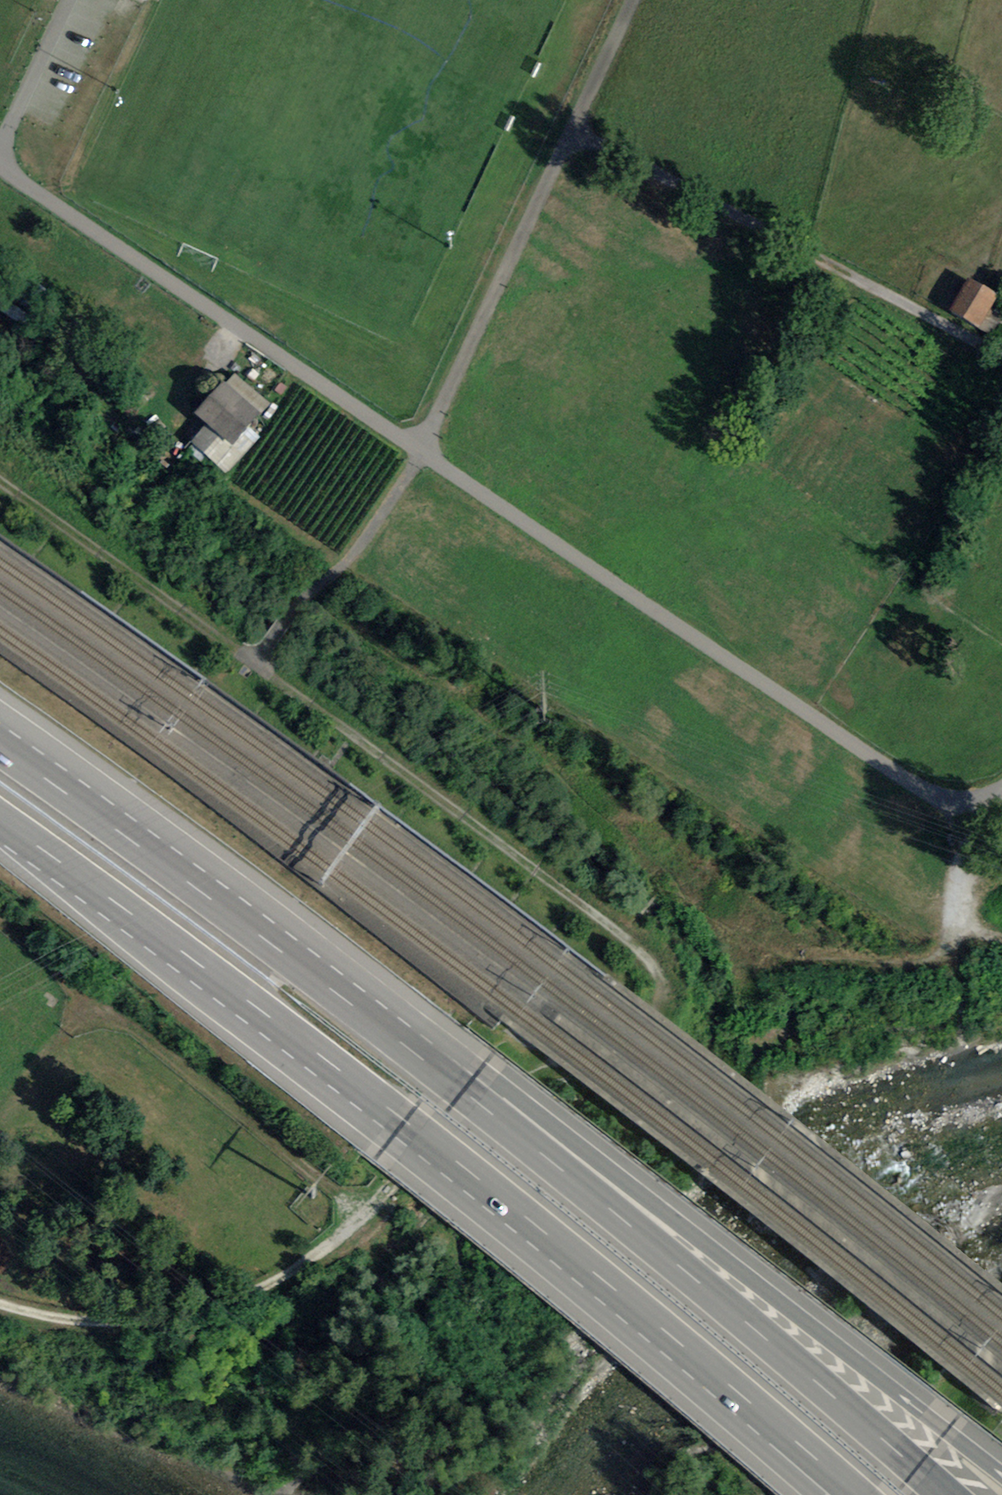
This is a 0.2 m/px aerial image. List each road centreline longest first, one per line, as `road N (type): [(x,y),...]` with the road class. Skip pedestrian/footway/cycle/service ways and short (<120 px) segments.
road 1 (track): [(0,1303),(63,1319),(142,1321),(252,1293),(294,1270),(420,1165),(631,1032),(659,1000),(648,963),(589,911),(254,663)]
road 2 (unclassified): [(0,164),(914,785),(962,801),(1001,791)]
road 3 (motorway): [(0,821),(410,1125),(818,1459)]
road 4 (track): [(300,603),(361,545),(421,450),(636,0)]
road 5 (motorway): [(1001,1474),(538,1113),(448,1082)]
road 6 (motorway): [(947,1494),(448,1082)]
road 7 (motorway): [(448,1082),(0,747)]
road 8 (track): [(577,130),(1001,354)]
road 9 (track): [(0,925),(369,1209)]
road 10 (track): [(0,485),(254,663)]
road 11 (track): [(1001,1334),(933,1378),(863,1494)]
road 12 (unclassified): [(0,157),(73,0)]
road 13 (track): [(0,1096),(95,998)]
road 14 (track): [(962,801),(959,932)]

